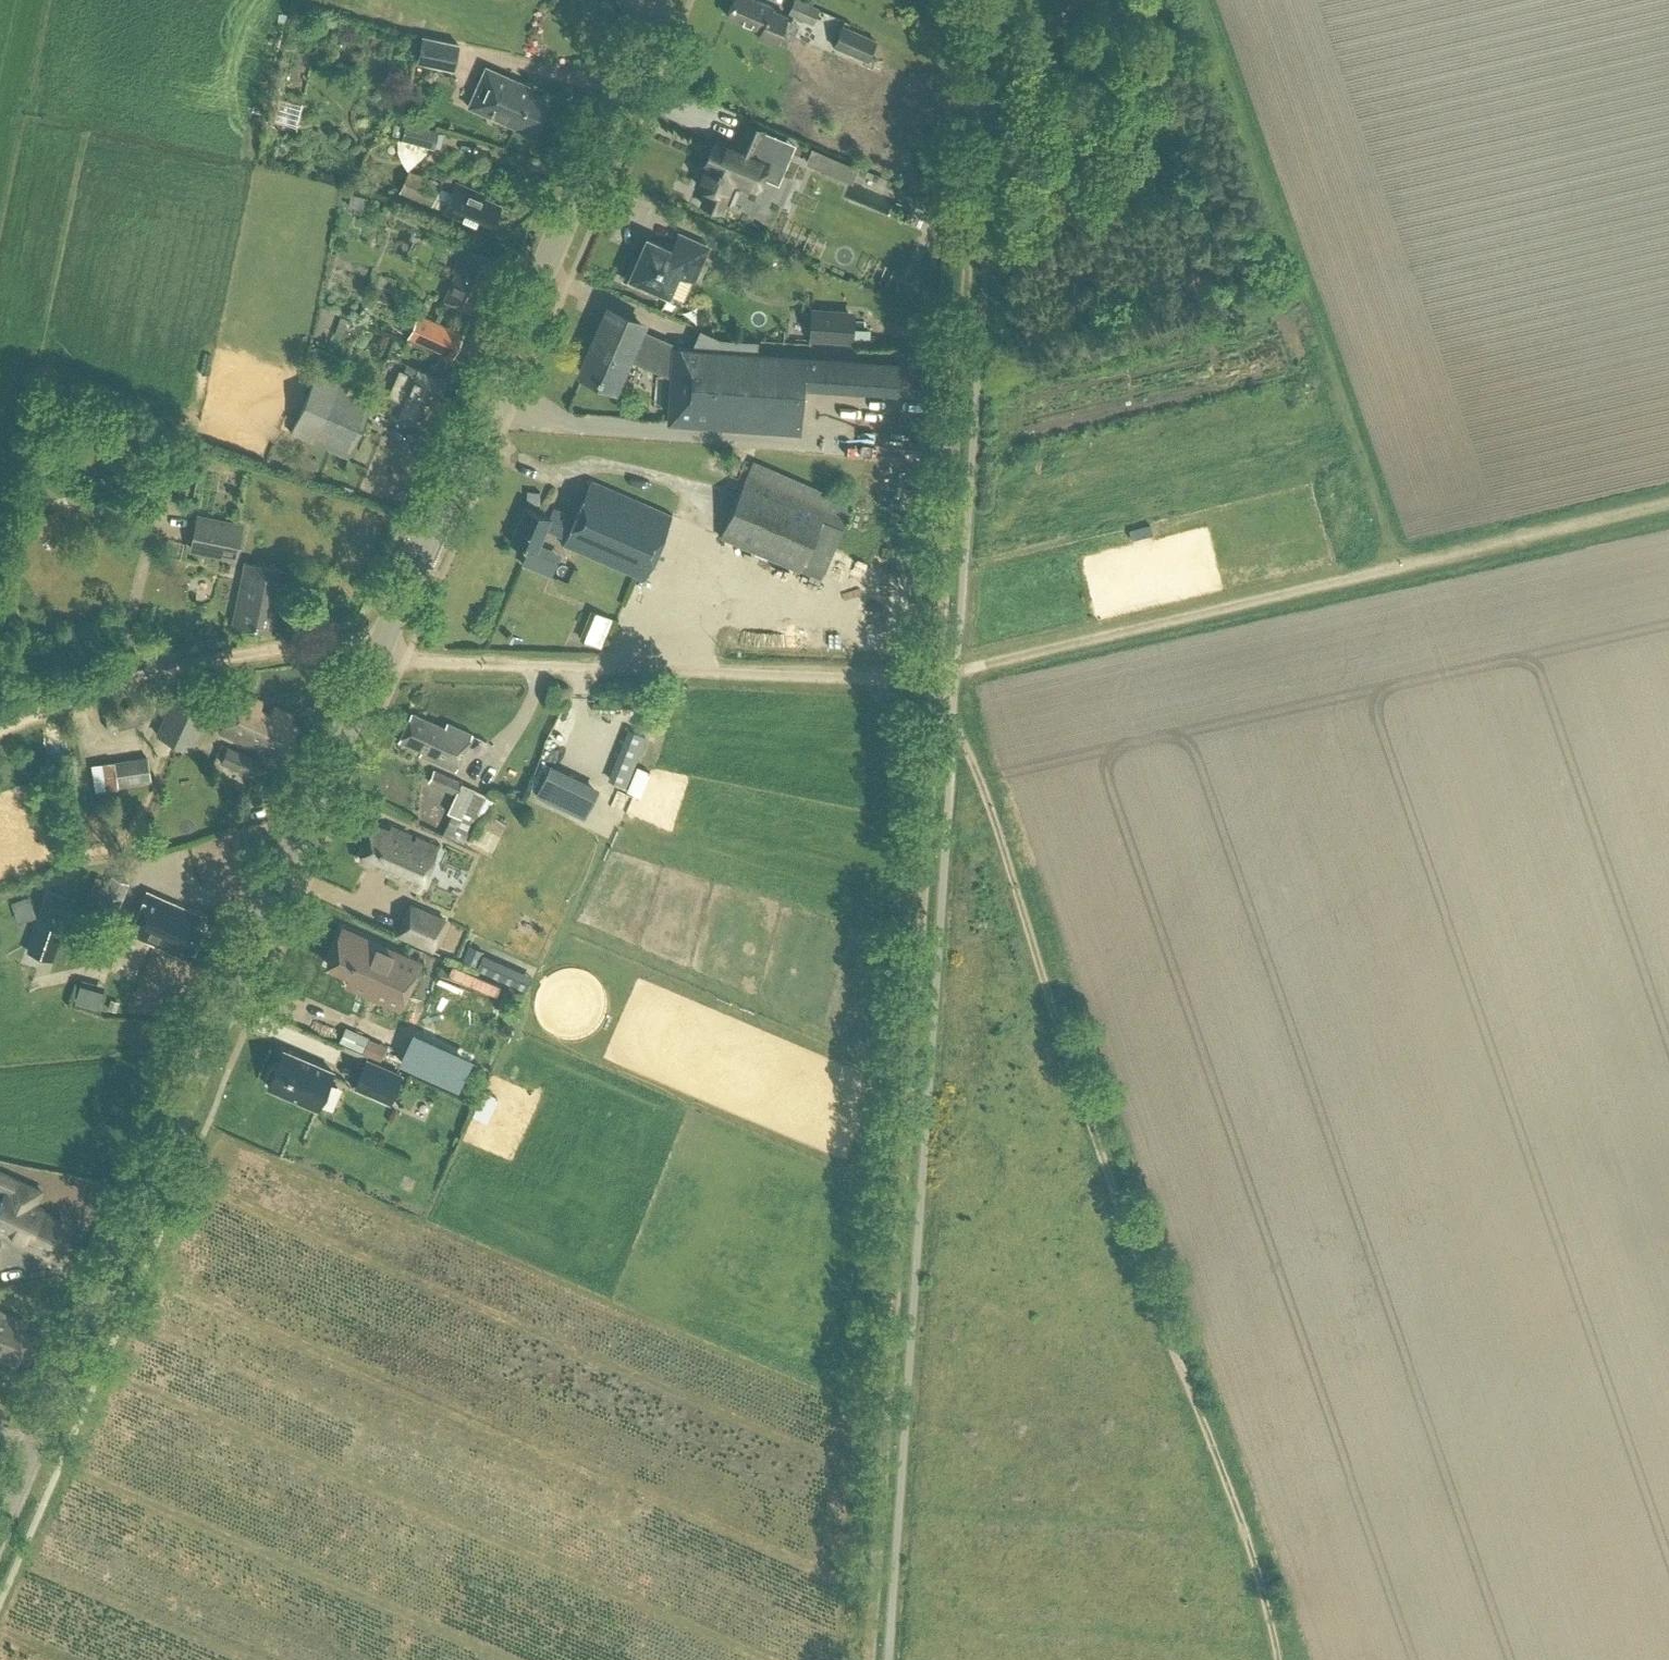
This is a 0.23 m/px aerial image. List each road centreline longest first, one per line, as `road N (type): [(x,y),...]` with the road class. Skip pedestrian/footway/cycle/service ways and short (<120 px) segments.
road 1 (tertiary): [(0,1523),(661,0)]
road 2 (track): [(1279,1659),(1258,1567),(1110,1175),(969,751),(952,729),(935,722)]
road 3 (track): [(0,720),(180,666),(354,639),(424,663),(940,677)]
road 4 (track): [(935,722),(867,1659)]
road 5 (track): [(940,677),(1668,500)]
road 6 (track): [(986,0),(940,677)]
road 7 (track): [(1399,562),(1197,0)]

